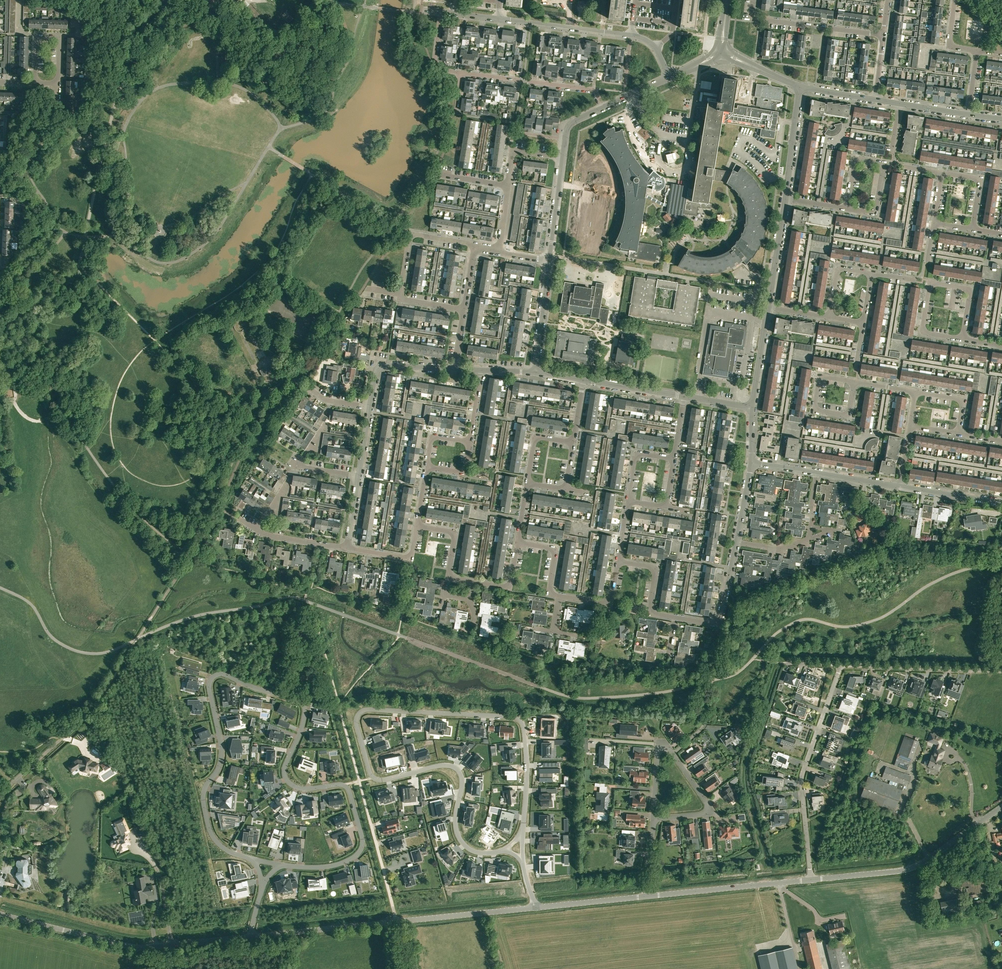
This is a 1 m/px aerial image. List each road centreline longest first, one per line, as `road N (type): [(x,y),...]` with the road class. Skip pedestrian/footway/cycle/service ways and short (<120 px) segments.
road 1 (residential): [(255,861),(215,840),(203,802),(222,752),(209,685),(220,674),(300,701),(304,718),(285,777),(301,789),(340,785),(350,794),(363,839),(358,853),(324,867),(279,864)]
road 2 (residential): [(521,835),(527,761),(519,718),(359,714),(372,776),(454,767),(462,779),(459,836),(477,852),(505,850)]
road 3 (unclassified): [(252,936),(139,947),(0,915)]
road 4 (residential): [(397,922),(338,702)]
road 5 (residential): [(811,881),(802,778),(841,666)]
road 6 (unclassified): [(811,881),(910,870),(1001,809)]
road 7 (residential): [(972,230),(934,224),(942,174),(980,181),(974,216)]
road 8 (unclassified): [(649,897),(811,881)]
road 9 (residential): [(841,666),(1001,669)]
road 10 (residential): [(830,318),(864,324),(873,274),(838,269),(832,306)]
road 11 (residential): [(604,109),(595,90),(460,73)]
road 12 (residential): [(963,340),(923,334),(932,283),(971,290),(968,312)]
road 13 (residential): [(720,624),(650,614),(655,569),(619,563)]
road 14 (residential): [(755,0),(752,18),(882,35)]
road 15 (residential): [(611,605),(550,595),(557,549),(518,543)]
road 16 (residential): [(510,587),(449,578),(456,532),(418,526)]
road 17 (unclassified): [(397,922),(252,936)]
road 18 (residential): [(737,542),(777,549),(810,539),(817,474)]
road 19 (unclassified): [(397,922),(535,907)]
road 20 (residential): [(632,37),(496,20)]
road 21 (residential): [(848,209),(856,162),(884,164),(877,207),(869,212)]
road 22 (residential): [(401,295),(411,235),(475,245)]
road 23 (residential): [(674,754),(707,808),(654,818)]

